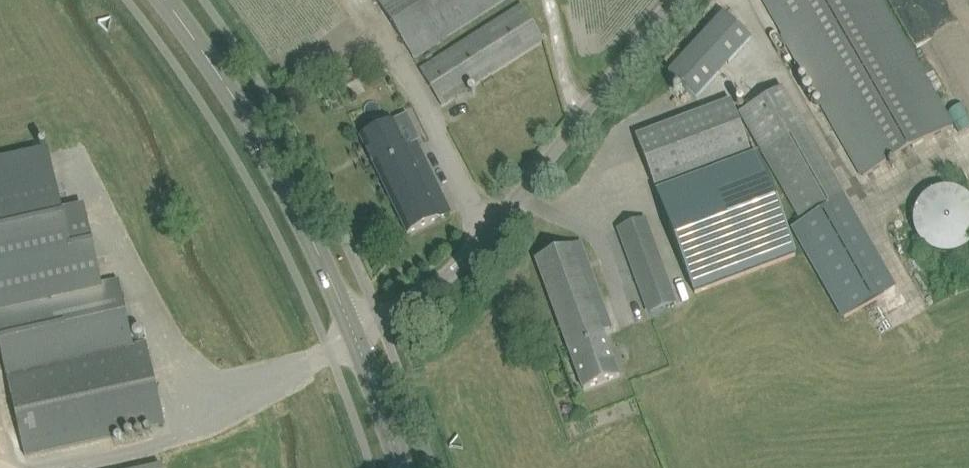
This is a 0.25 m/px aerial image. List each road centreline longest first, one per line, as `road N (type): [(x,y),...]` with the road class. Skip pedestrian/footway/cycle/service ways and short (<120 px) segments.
road 1 (unclassified): [(358,336),(587,108),(677,0)]
road 2 (secondary): [(358,336),(257,128),(161,0)]
road 3 (secondary): [(403,467),(358,336)]

